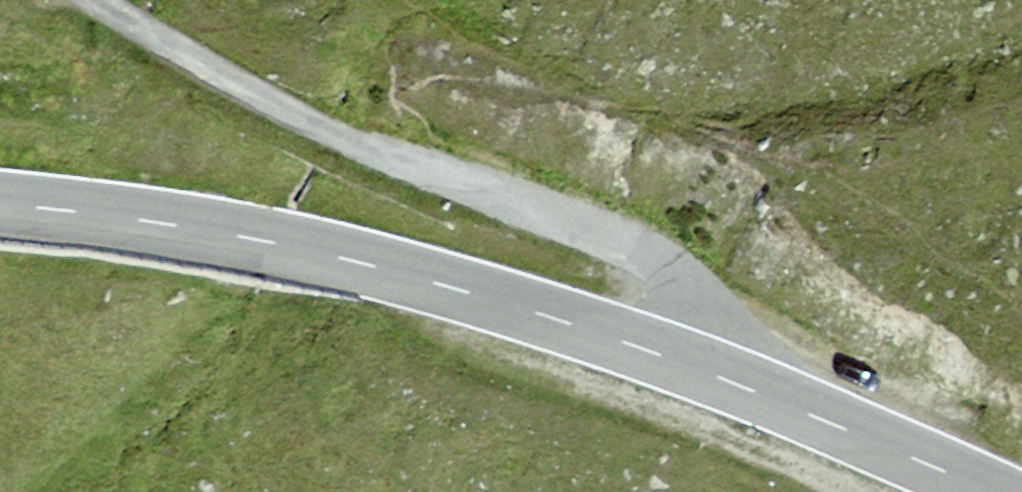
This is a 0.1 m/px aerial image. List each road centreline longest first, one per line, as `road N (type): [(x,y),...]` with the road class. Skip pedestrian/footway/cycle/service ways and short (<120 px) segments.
road 1 (primary): [(997,491),(693,364),(437,282),(205,228),(0,202)]
road 2 (track): [(693,364),(698,318),(690,290),(643,251),(363,147),(223,78),(94,0)]

